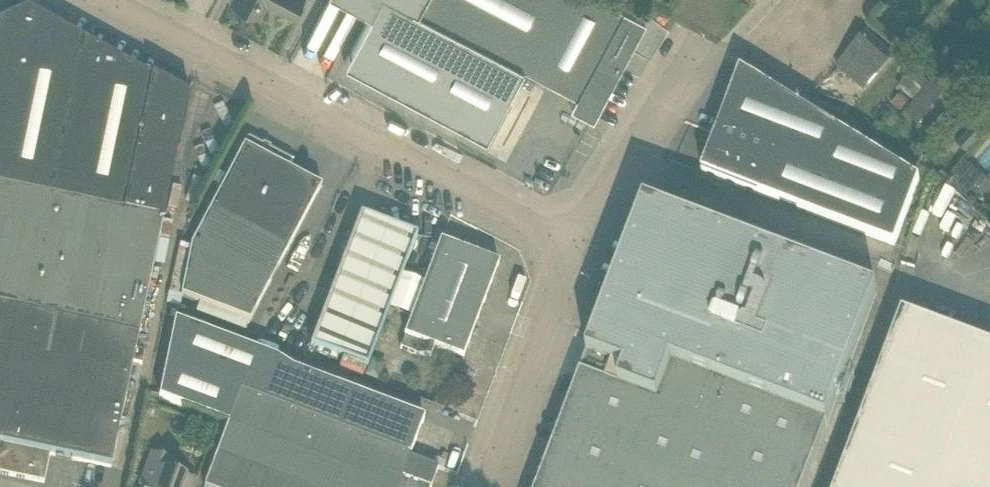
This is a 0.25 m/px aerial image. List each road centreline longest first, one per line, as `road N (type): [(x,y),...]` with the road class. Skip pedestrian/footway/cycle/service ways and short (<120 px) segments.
road 1 (unclassified): [(569,251),(102,0)]
road 2 (unclassified): [(480,486),(569,251)]
road 3 (unclassified): [(569,251),(620,148),(682,56)]

